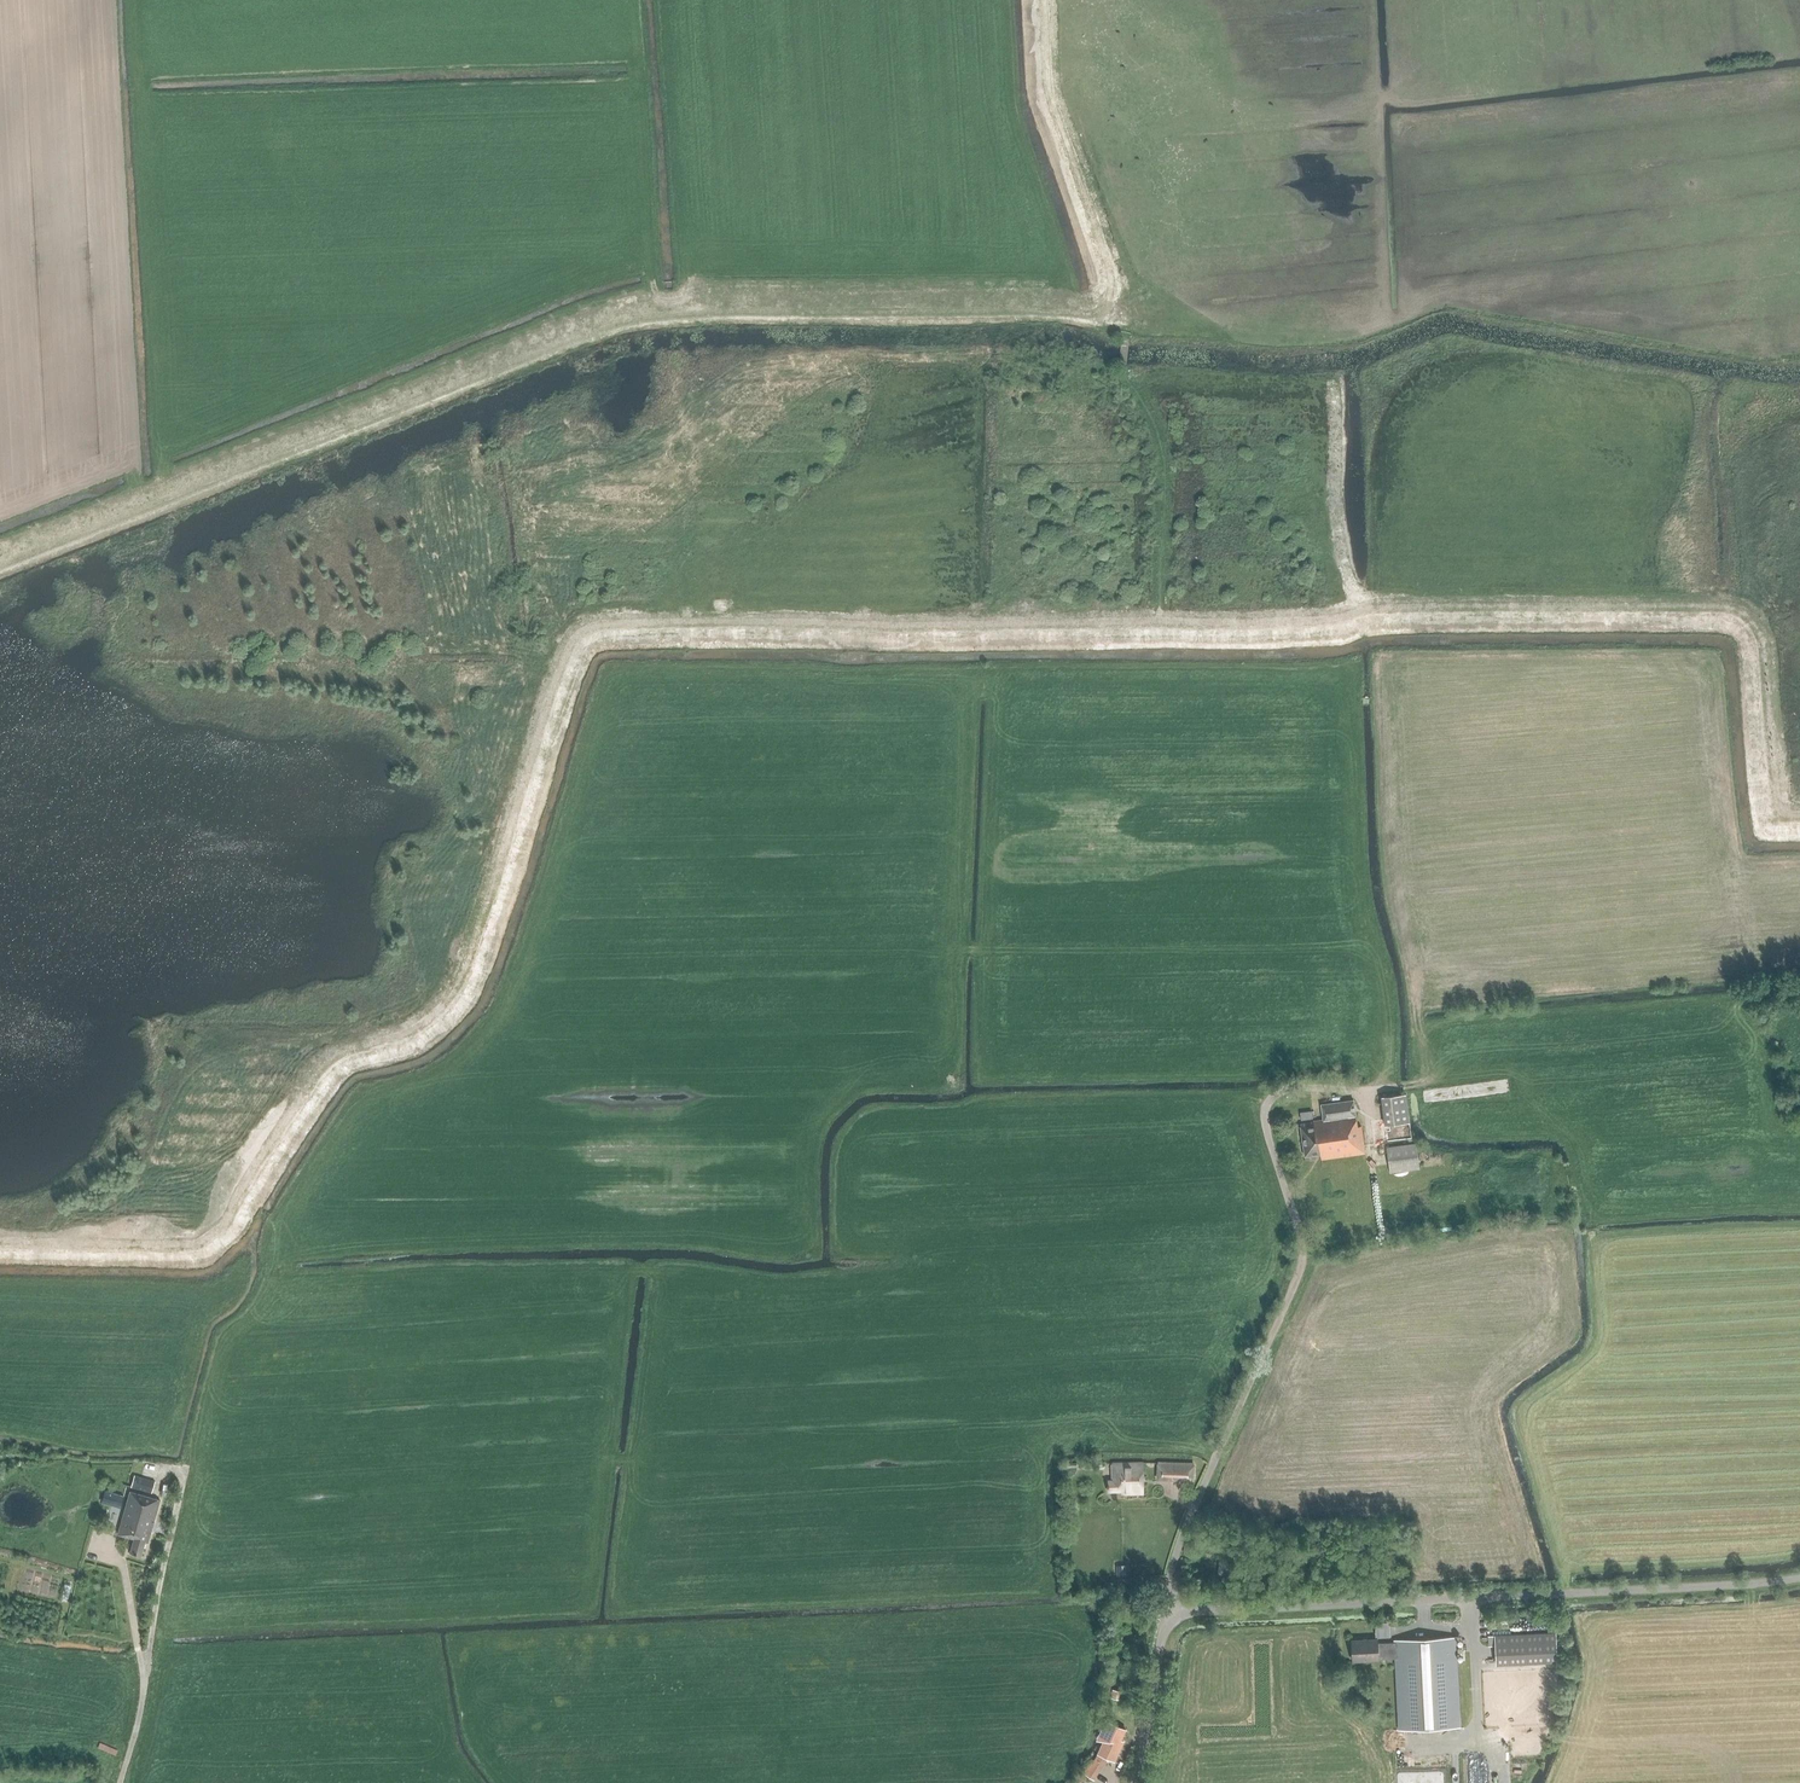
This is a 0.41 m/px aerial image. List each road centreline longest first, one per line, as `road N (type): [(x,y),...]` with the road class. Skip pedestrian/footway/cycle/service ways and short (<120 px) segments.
road 1 (tertiary): [(1168,1611),(1799,1576)]
road 2 (unclassified): [(1168,1611),(1180,1542),(1306,1247),(1271,1147),(1270,1104),(1289,1089),(1314,1088)]
road 3 (tertiary): [(1137,1782),(1168,1611)]

